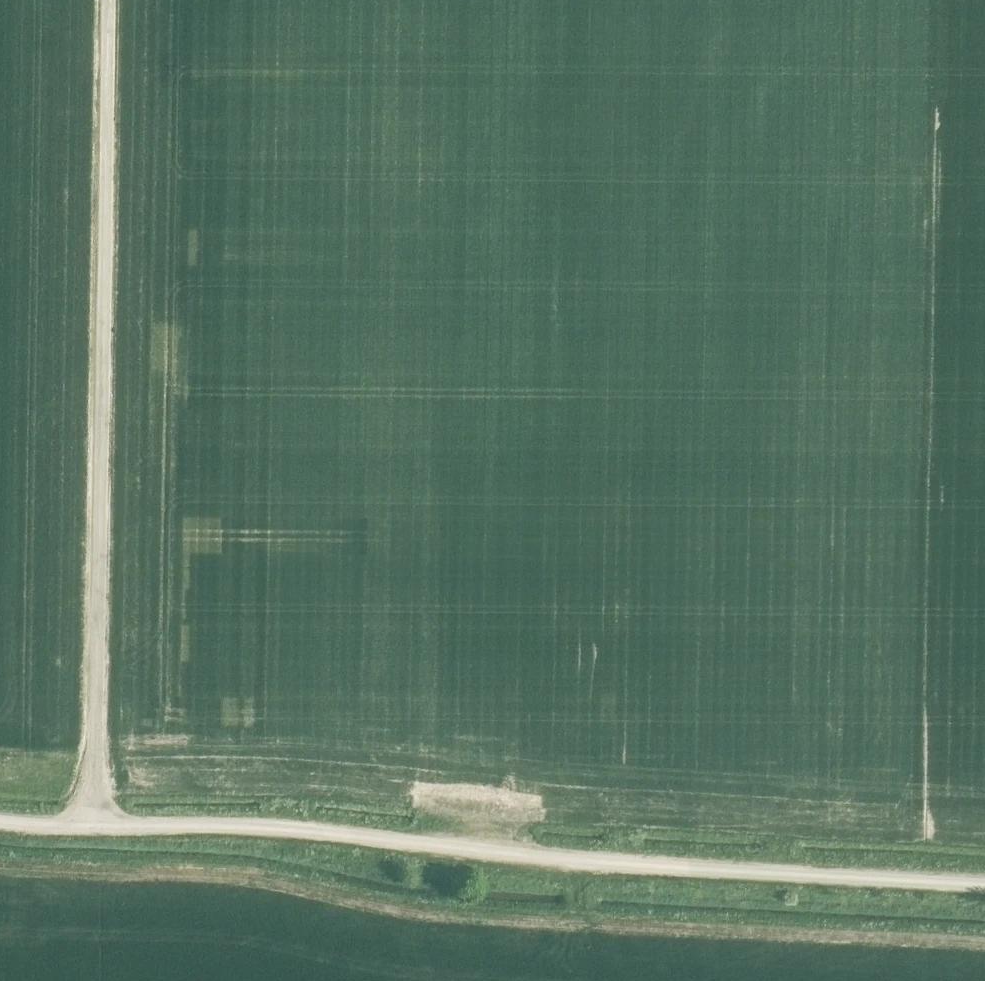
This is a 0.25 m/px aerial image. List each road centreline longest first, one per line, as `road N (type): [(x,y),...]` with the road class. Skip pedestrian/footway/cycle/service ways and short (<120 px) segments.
road 1 (unclassified): [(984,887),(590,866),(248,825),(0,821)]

